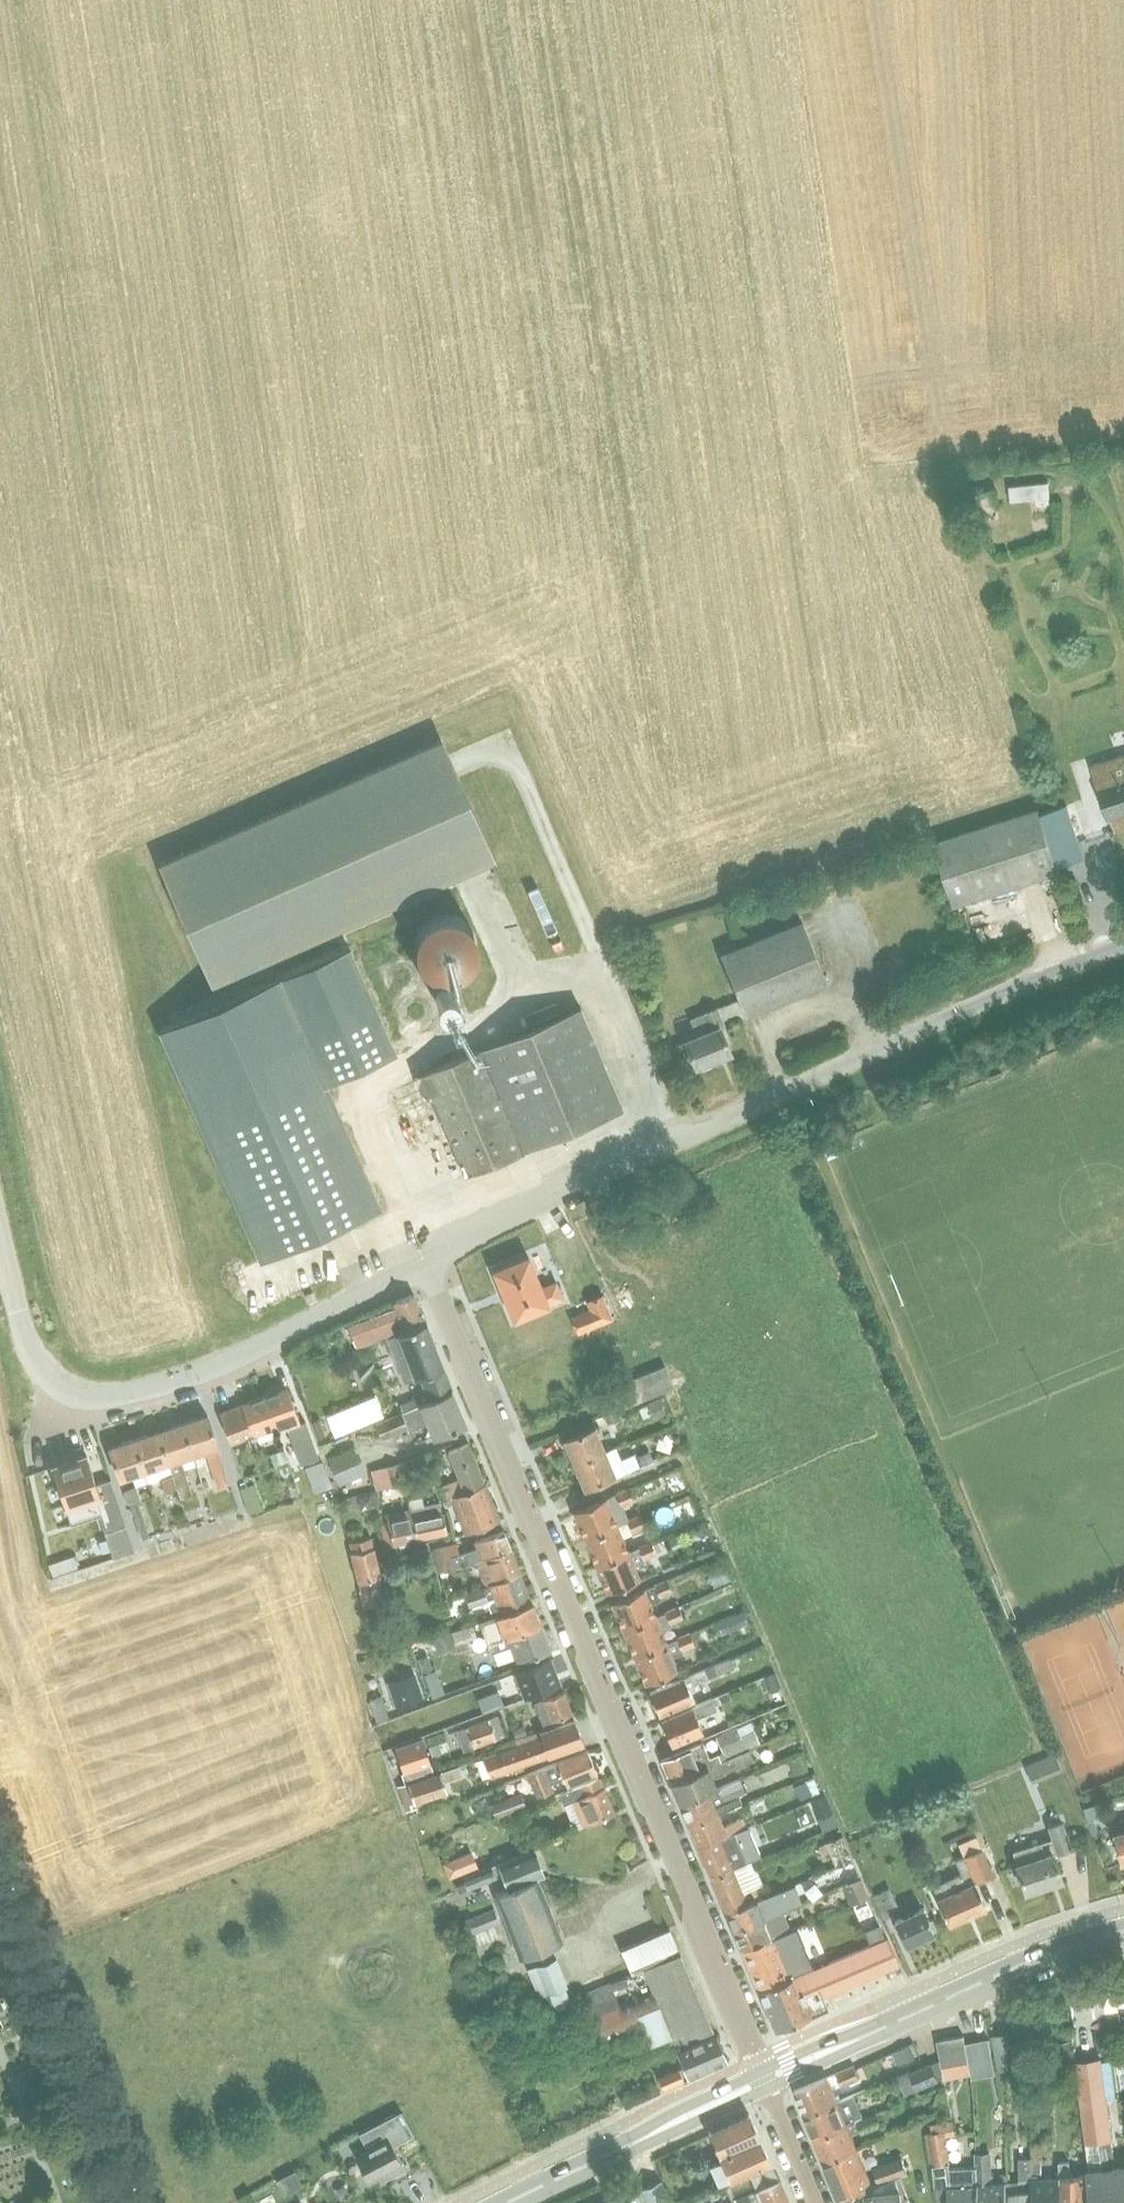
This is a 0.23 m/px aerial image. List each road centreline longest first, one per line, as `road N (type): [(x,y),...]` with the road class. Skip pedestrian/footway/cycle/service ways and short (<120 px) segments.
road 1 (tertiary): [(765,2079),(421,1259)]
road 2 (unclassified): [(421,1259),(968,1007),(1123,946)]
road 3 (secondary): [(765,2079),(1049,1958),(1123,1934)]
road 4 (tertiary): [(76,1393),(111,1401),(185,1390),(421,1259)]
road 5 (secondary): [(511,2202),(765,2079)]
road 6 (tertiary): [(76,1393),(35,1354),(0,1222)]
road 7 (residential): [(765,2079),(821,2202)]

